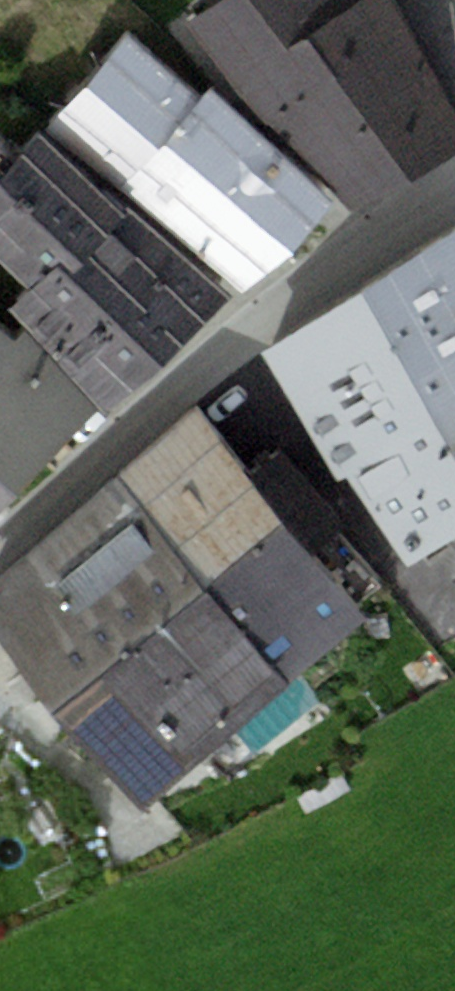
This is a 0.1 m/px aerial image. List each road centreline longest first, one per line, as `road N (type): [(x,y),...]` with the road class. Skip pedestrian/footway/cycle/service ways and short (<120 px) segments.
road 1 (tertiary): [(0,544),(258,321),(454,192)]

